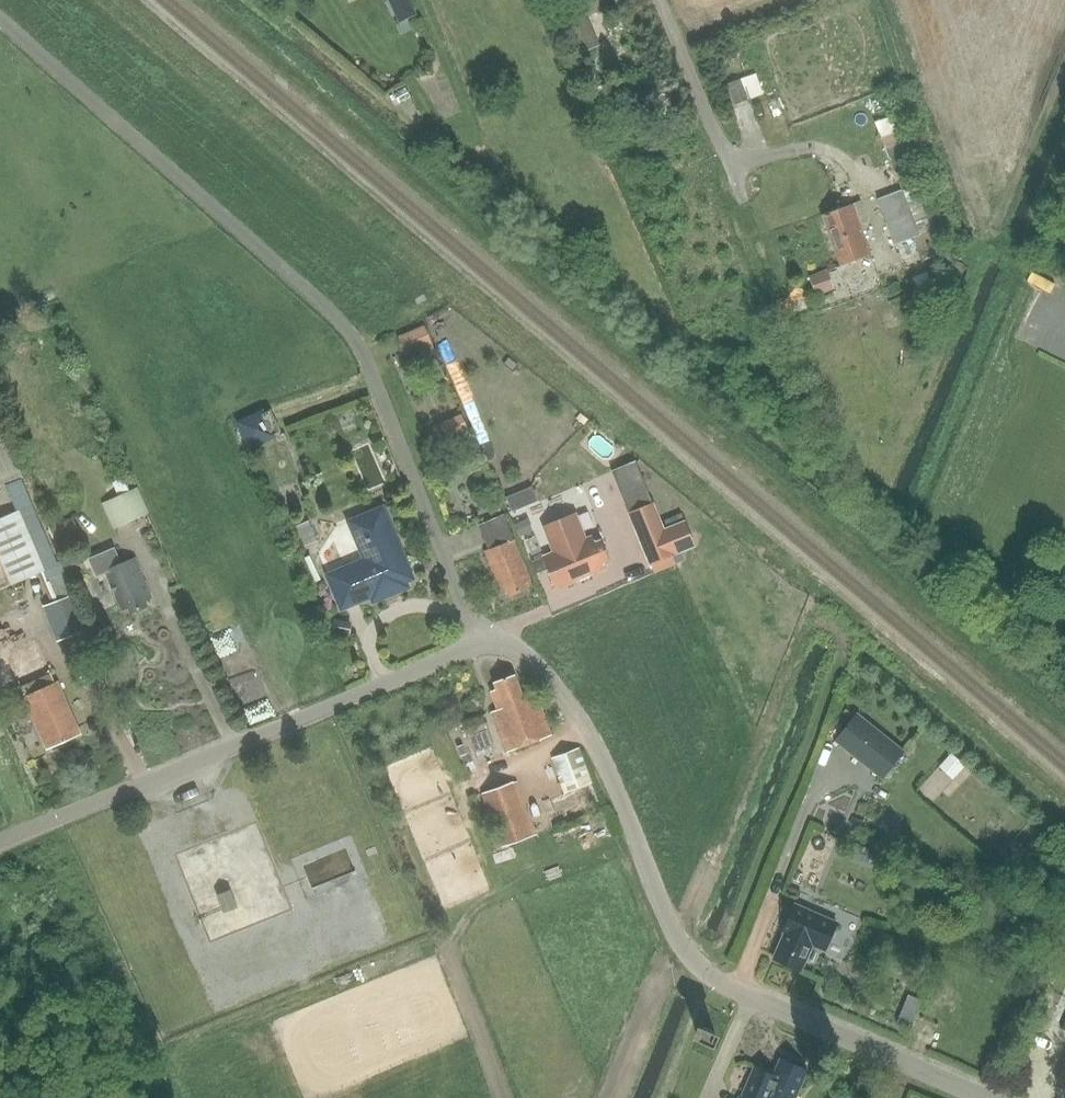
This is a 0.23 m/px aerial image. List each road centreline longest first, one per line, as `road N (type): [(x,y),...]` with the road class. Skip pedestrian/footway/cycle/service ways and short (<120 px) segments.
road 1 (unclassified): [(984,1097),(748,997),(694,964),(583,727),(536,666),(491,643)]
road 2 (unclassified): [(0,844),(491,643)]
road 3 (residential): [(742,193),(660,0)]

